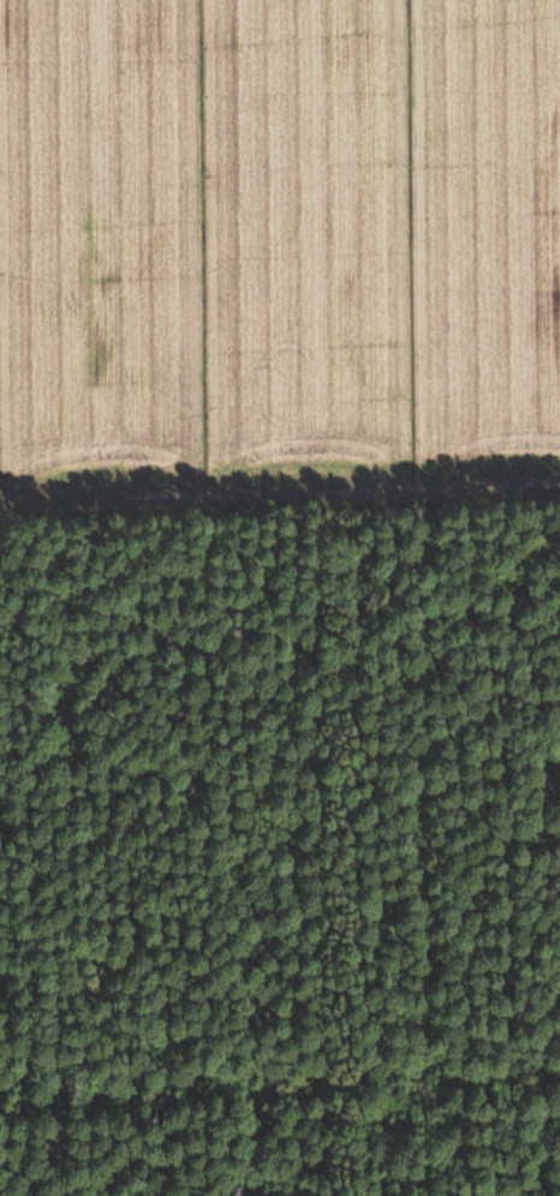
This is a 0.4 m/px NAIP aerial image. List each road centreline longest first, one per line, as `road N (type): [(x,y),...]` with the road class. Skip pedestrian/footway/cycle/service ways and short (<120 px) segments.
road 1 (residential): [(0,499),(559,482)]

